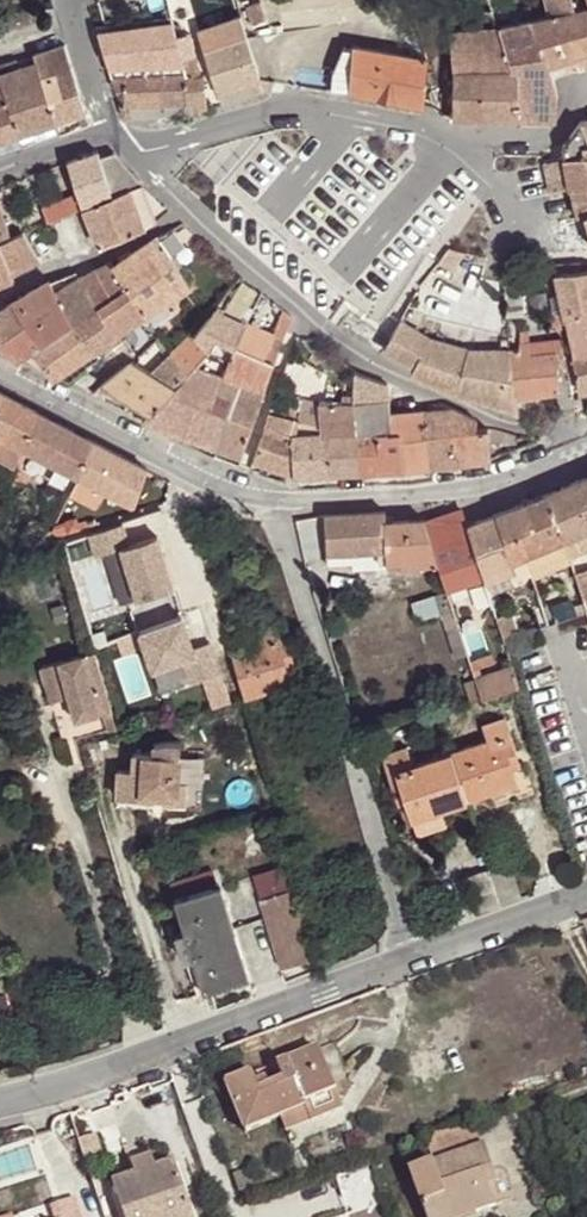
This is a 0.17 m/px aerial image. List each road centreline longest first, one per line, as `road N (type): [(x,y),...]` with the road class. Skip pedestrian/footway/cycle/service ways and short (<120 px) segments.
road 1 (residential): [(586,432),(465,405),(372,364),(244,257),(119,132)]
road 2 (residential): [(266,490),(411,964)]
road 3 (residential): [(586,100),(556,137),(258,109),(119,132)]
road 4 (residential): [(0,1104),(411,964)]
road 5 (residential): [(586,452),(435,493),(310,499),(266,490)]
road 6 (residential): [(266,490),(200,472),(0,372)]
road 7 (residential): [(411,964),(586,892)]
road 8 (residential): [(69,0),(106,120),(119,132)]
road 9 (residential): [(0,172),(119,132)]

